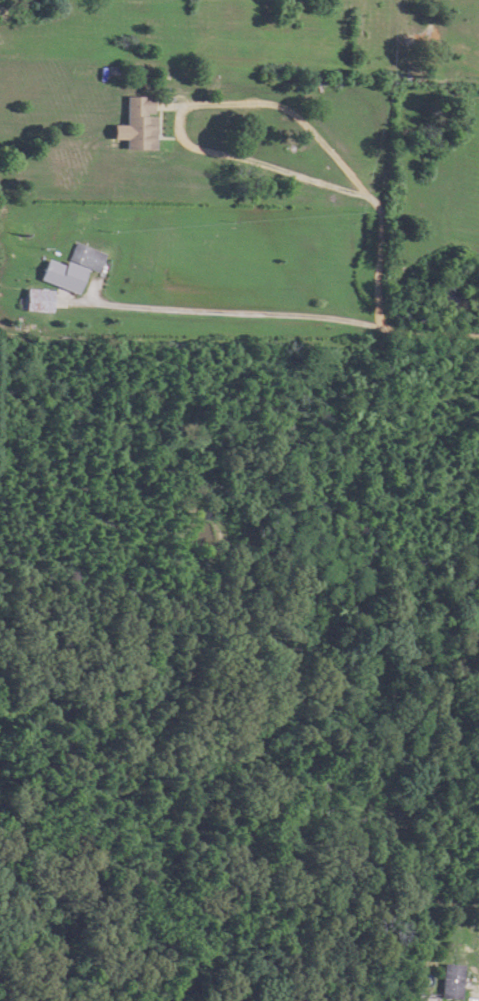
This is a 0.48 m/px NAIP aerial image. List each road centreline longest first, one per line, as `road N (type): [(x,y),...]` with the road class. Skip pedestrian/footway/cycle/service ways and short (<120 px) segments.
road 1 (residential): [(478,339),(86,302)]

